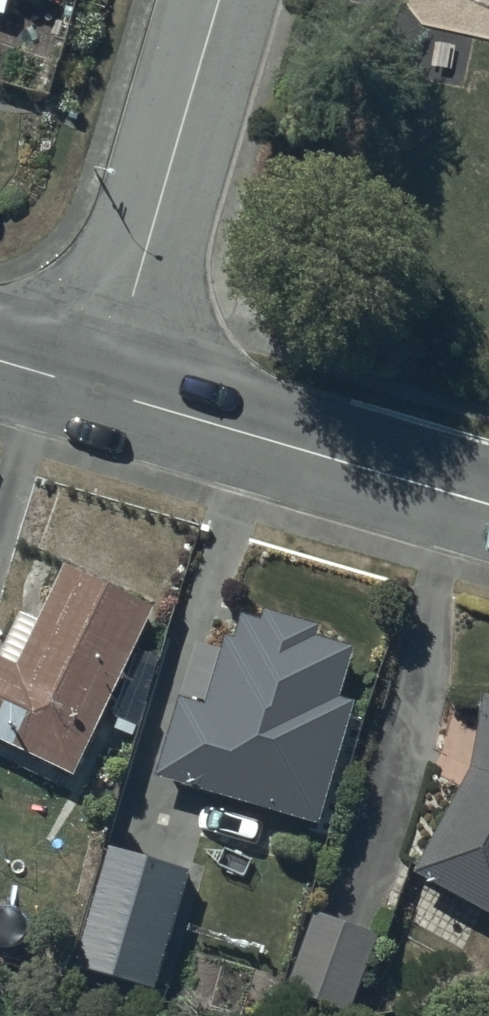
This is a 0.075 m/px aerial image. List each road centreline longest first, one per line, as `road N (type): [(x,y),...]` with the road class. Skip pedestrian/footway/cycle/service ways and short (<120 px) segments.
road 1 (residential): [(106,392),(223,0)]
road 2 (residential): [(106,392),(488,505)]

